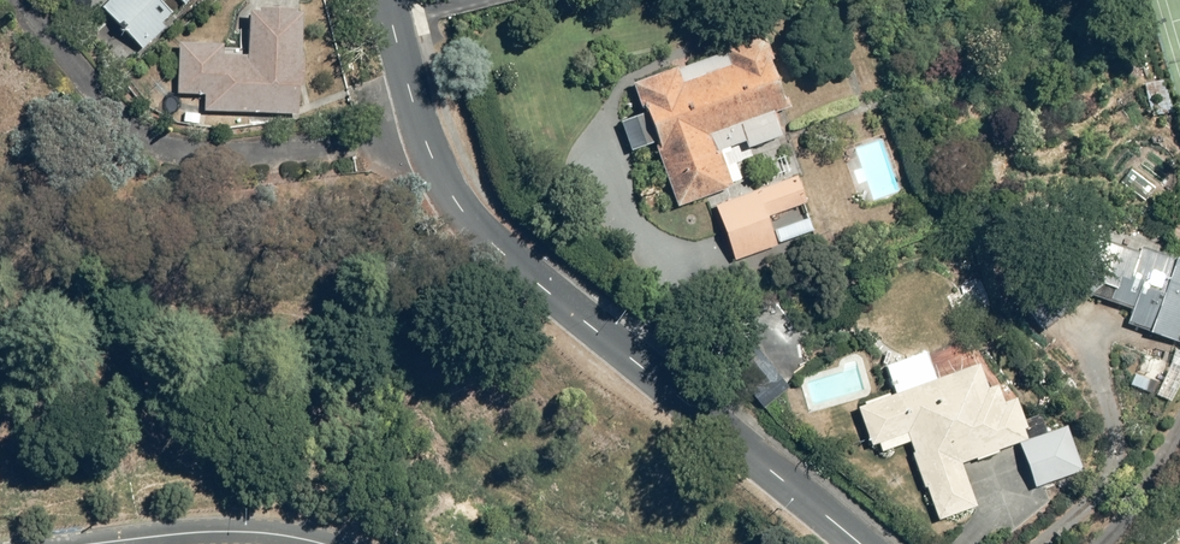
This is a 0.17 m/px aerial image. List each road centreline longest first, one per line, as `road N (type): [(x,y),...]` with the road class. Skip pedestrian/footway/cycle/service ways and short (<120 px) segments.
road 1 (residential): [(387,0),(430,148),(458,203),(498,250),(861,543)]
road 2 (residential): [(97,543),(221,532),(324,543)]

